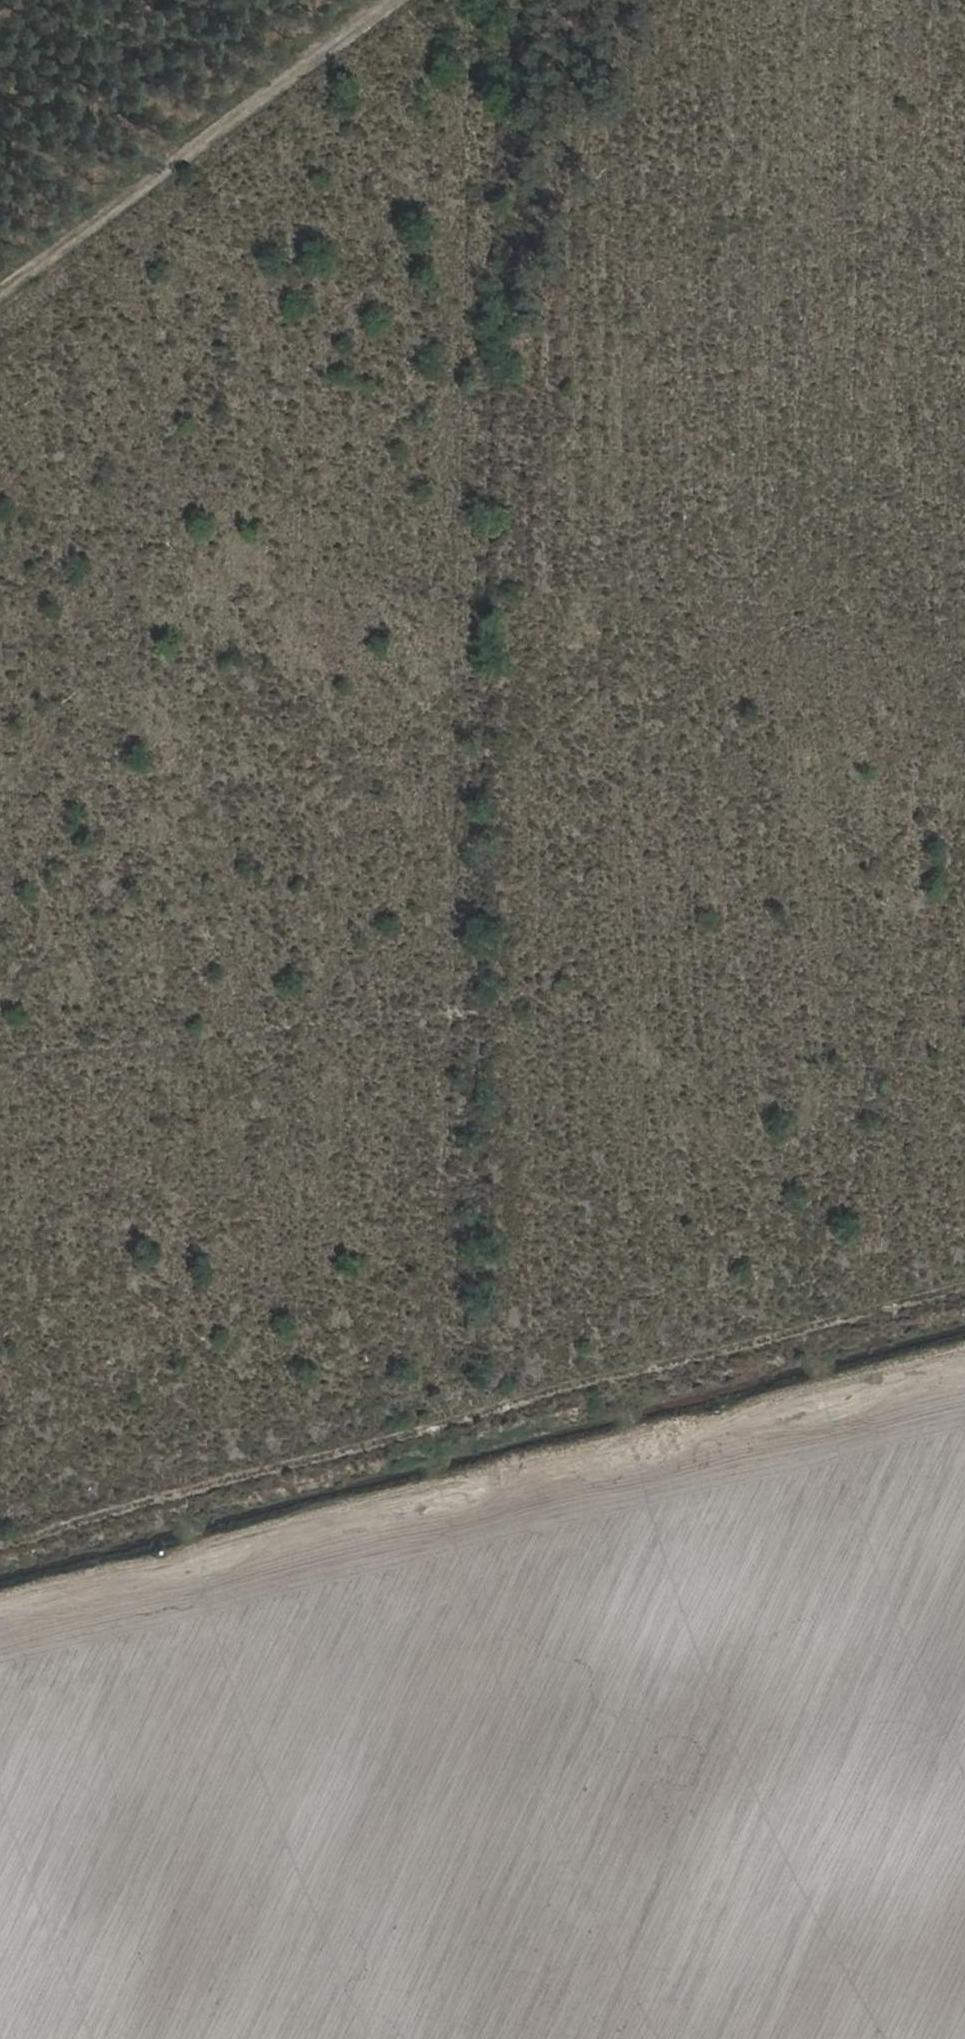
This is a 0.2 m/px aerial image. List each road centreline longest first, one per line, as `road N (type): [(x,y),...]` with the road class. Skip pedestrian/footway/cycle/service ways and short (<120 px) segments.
road 1 (track): [(0,296),(397,0)]

